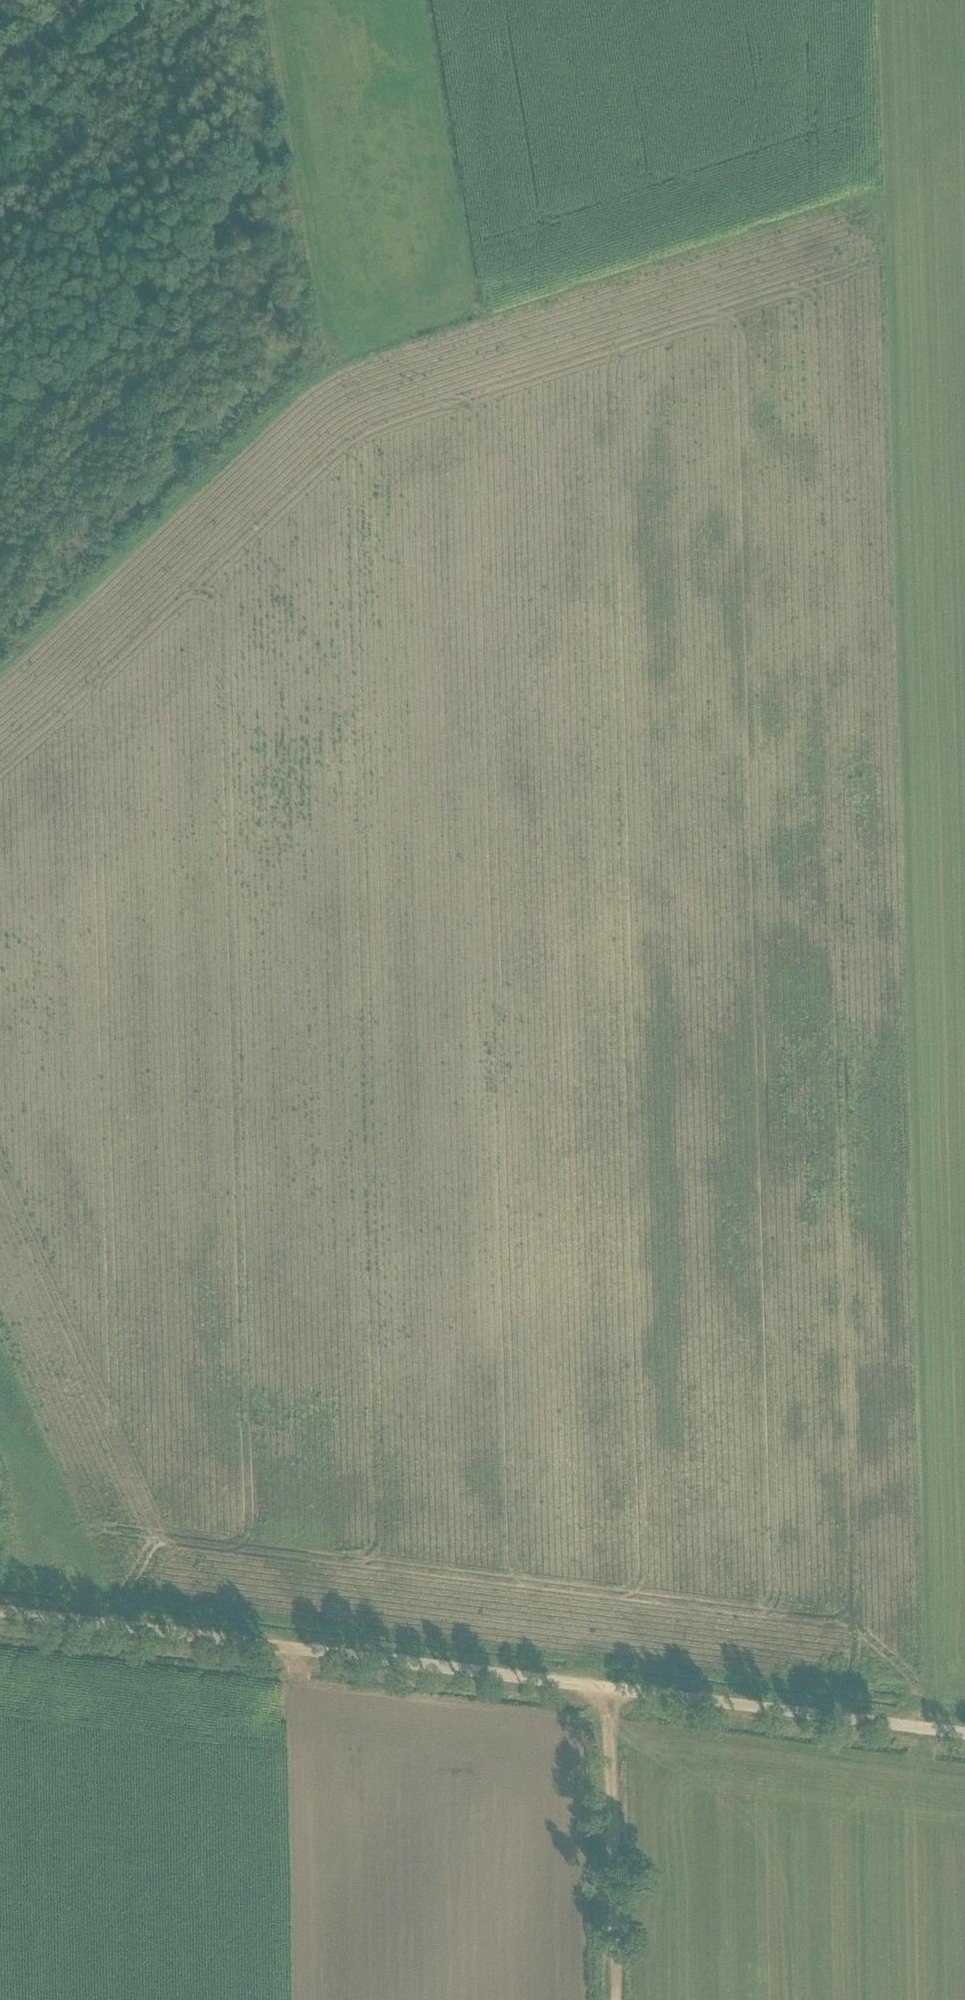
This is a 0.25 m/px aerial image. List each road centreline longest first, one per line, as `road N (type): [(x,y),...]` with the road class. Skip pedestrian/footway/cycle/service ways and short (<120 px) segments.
road 1 (unclassified): [(964,1734),(0,1611)]
road 2 (track): [(616,1999),(605,1687)]

